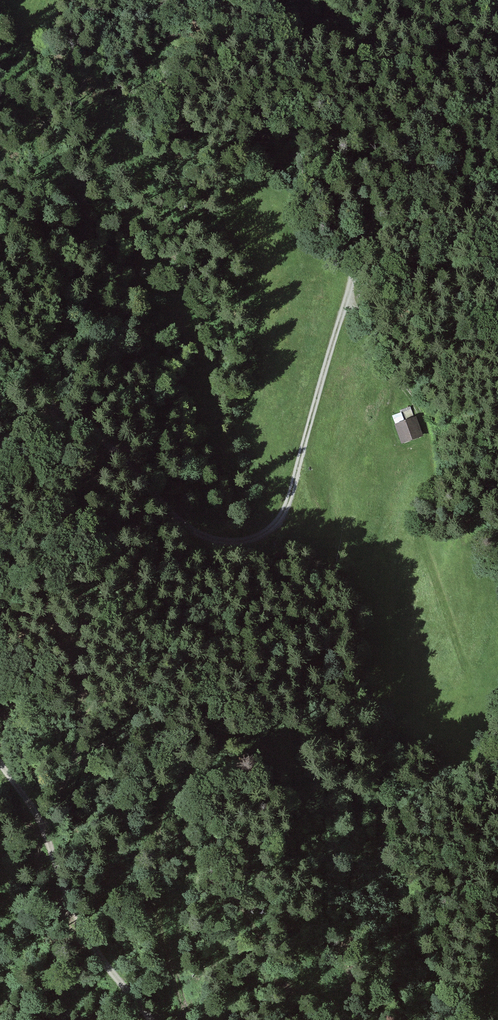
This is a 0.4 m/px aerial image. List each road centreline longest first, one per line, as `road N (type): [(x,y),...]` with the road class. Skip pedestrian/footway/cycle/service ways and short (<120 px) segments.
road 1 (track): [(0,443),(39,421),(99,435),(172,515),(208,539),(245,542),(274,527),(288,506),(369,230),(443,140),(497,97)]
road 2 (track): [(147,1019),(90,943),(42,823),(0,761)]
road 3 (track): [(348,293),(415,409)]

